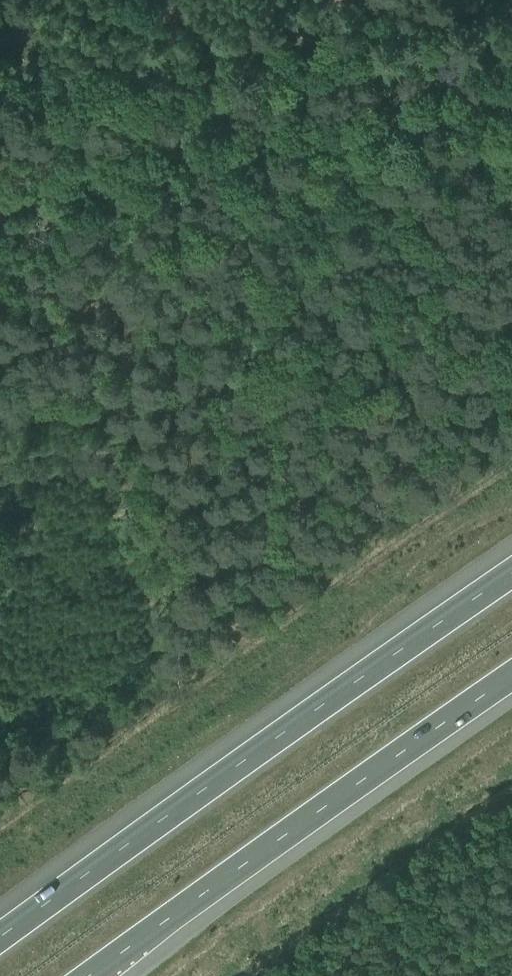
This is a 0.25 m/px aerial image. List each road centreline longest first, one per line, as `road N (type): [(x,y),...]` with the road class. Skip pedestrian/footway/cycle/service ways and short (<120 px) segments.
road 1 (motorway): [(511,575),(0,938)]
road 2 (track): [(511,97),(0,191)]
road 3 (motorway): [(90,975),(511,677)]

